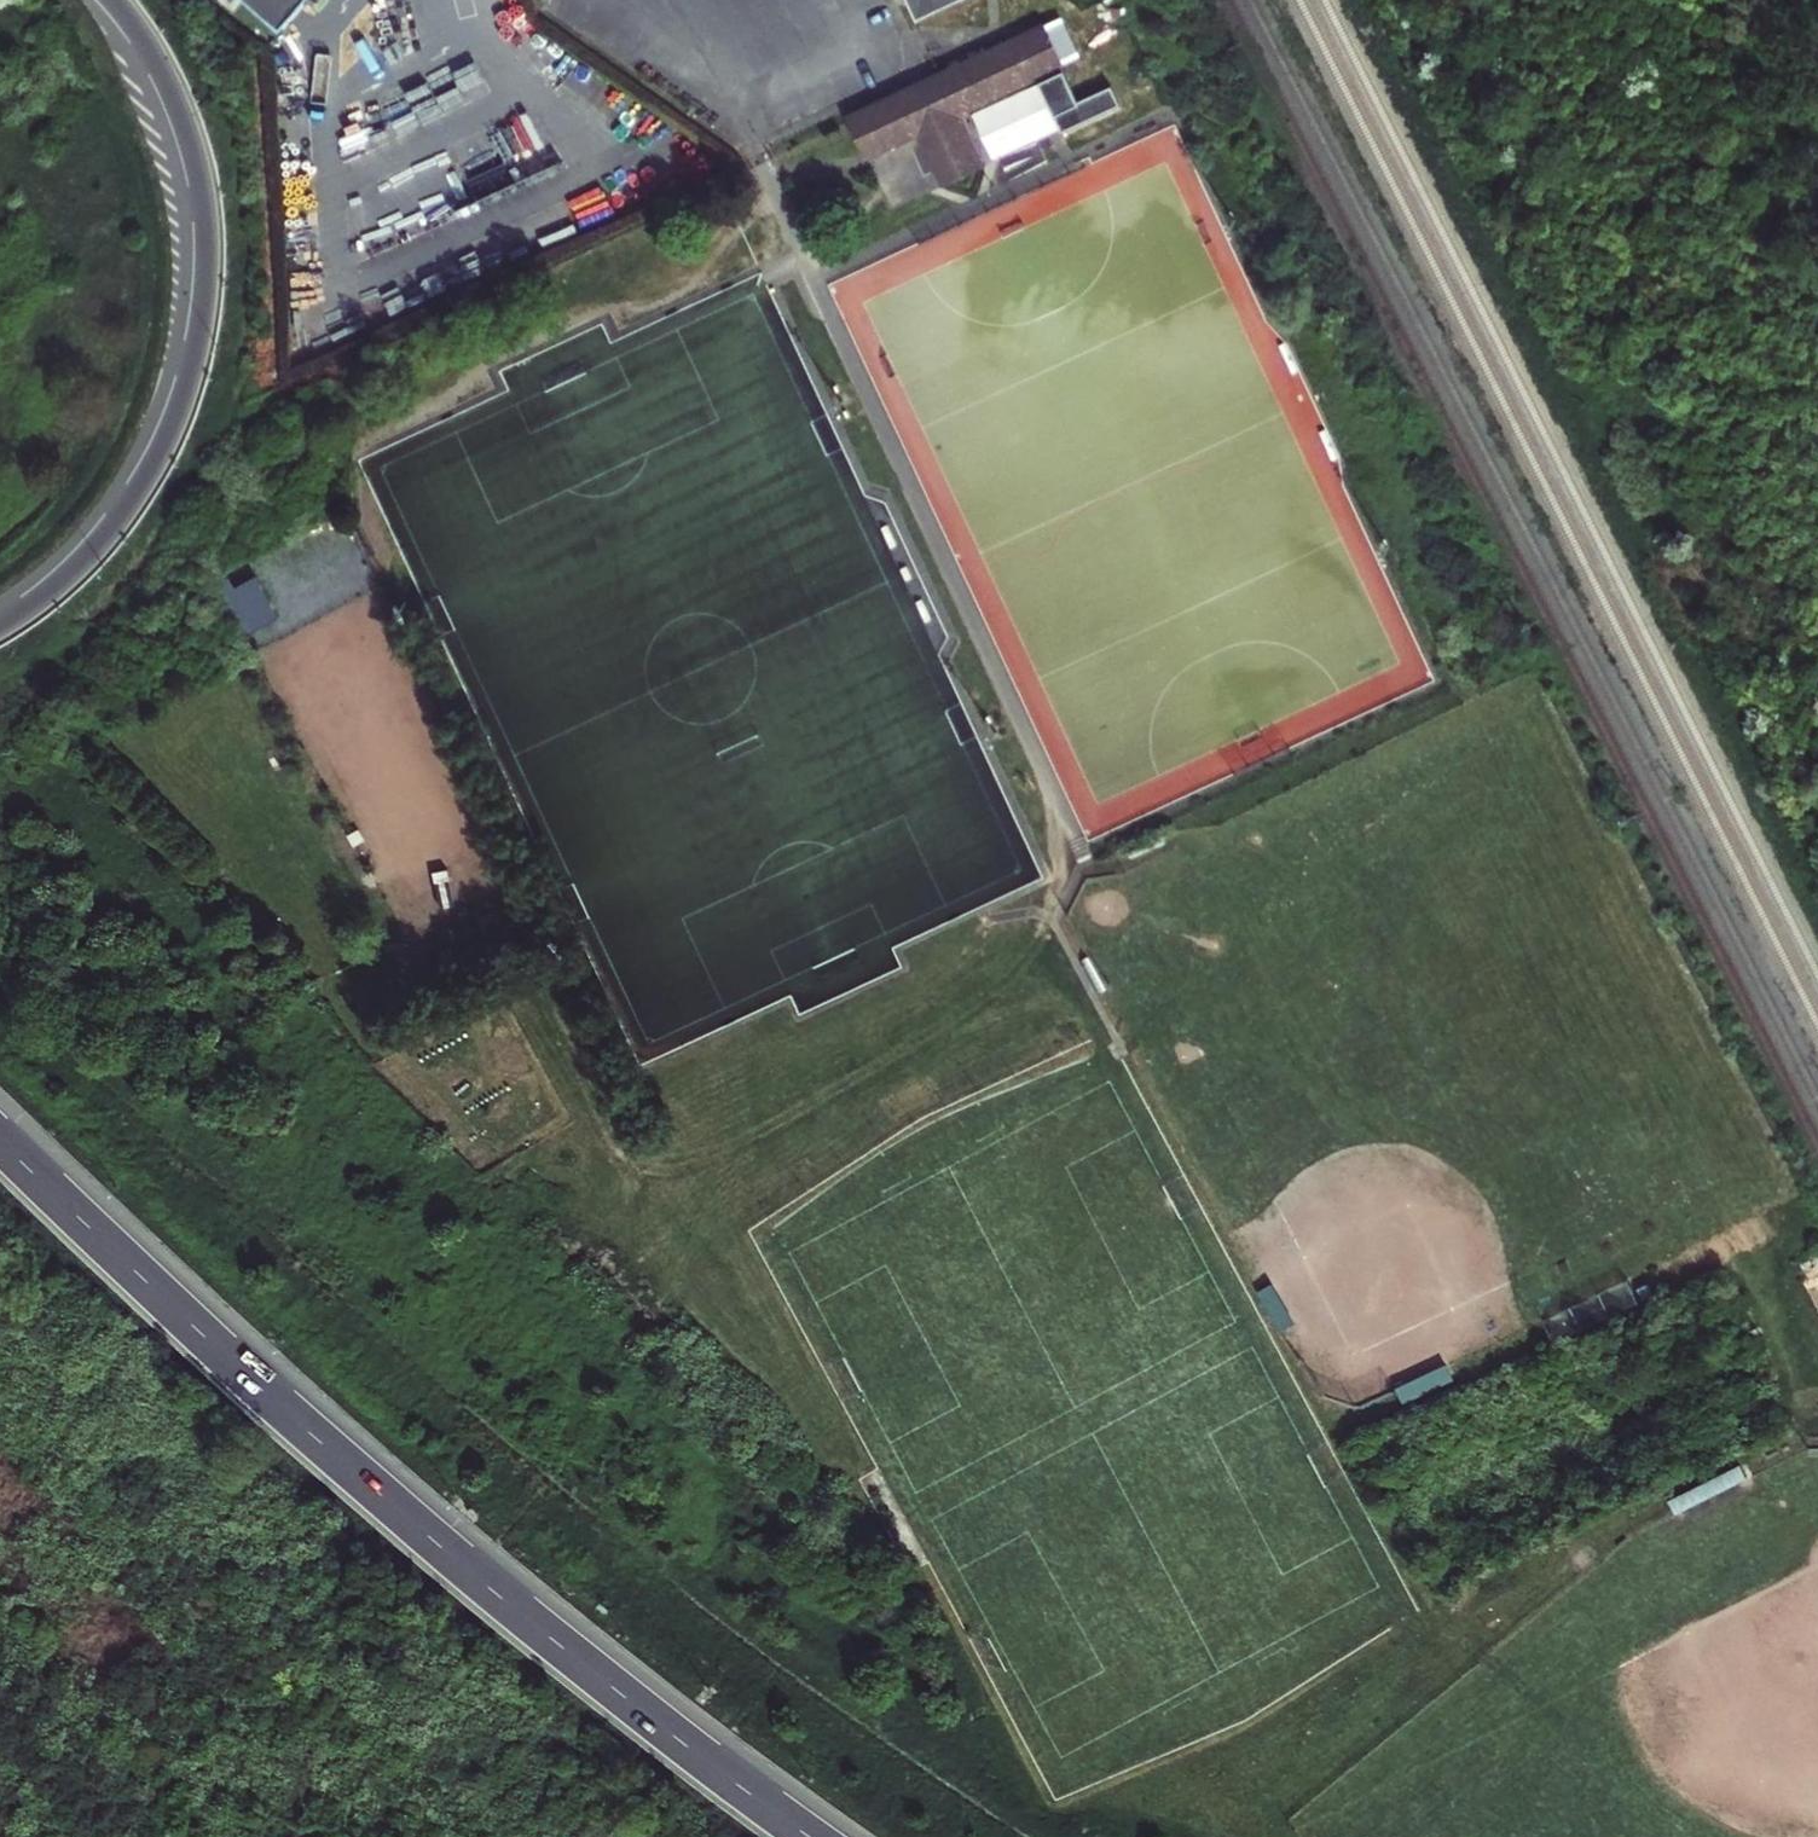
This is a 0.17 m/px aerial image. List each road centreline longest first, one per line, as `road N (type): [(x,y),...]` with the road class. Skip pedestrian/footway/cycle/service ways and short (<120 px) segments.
road 1 (motorway): [(808,1836),(572,1659),(353,1474),(0,1142)]
road 2 (motorway): [(110,0),(159,71),(196,168),(205,256),(198,347),(171,434),(125,513),(60,588),(0,631)]

